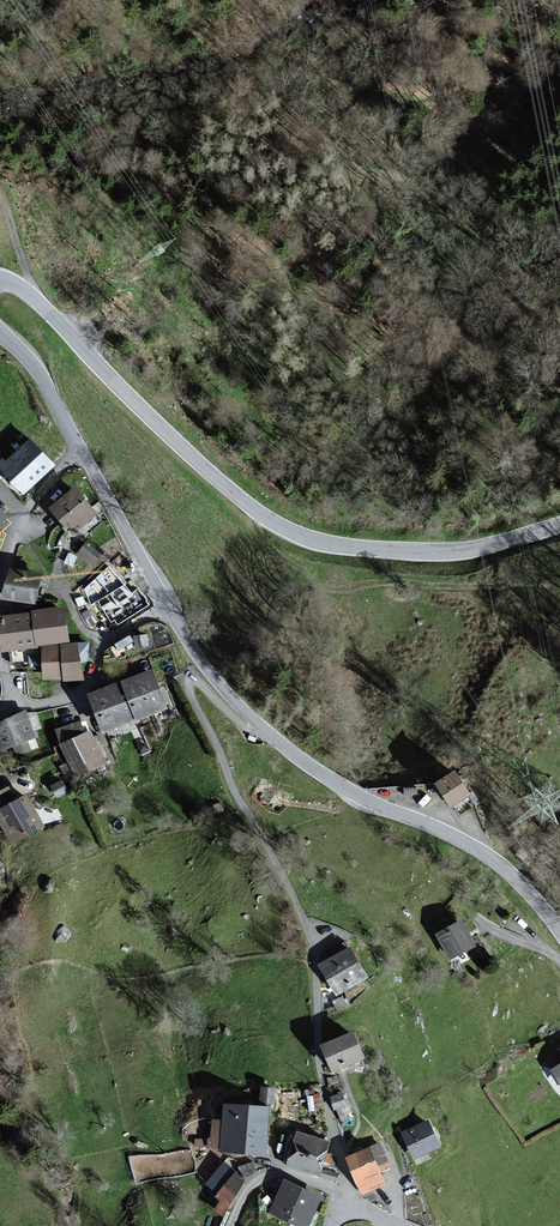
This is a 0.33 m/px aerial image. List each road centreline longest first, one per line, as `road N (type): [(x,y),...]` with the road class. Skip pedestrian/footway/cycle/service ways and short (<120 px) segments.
road 1 (tertiary): [(0,281),(30,296),(204,467),(298,535),(448,552),(559,525)]
road 2 (unclassified): [(265,732),(242,725),(189,683),(234,791),(313,941),(319,1053),(346,1197)]
road 3 (tertiary): [(559,932),(487,855),(354,794),(265,732)]
road 4 (residential): [(0,659),(8,699),(31,706),(66,700),(80,690),(101,647),(166,602)]
road 5 (tertiary): [(166,602),(83,452)]
road 6 (tertiary): [(265,732),(198,657),(166,602)]
road 7 (residential): [(83,452),(25,515),(0,586)]
road 8 (tertiary): [(83,452),(35,366),(0,332)]
road 9 (residential): [(230,1225),(247,1191),(272,1174),(296,1175),(346,1197)]

